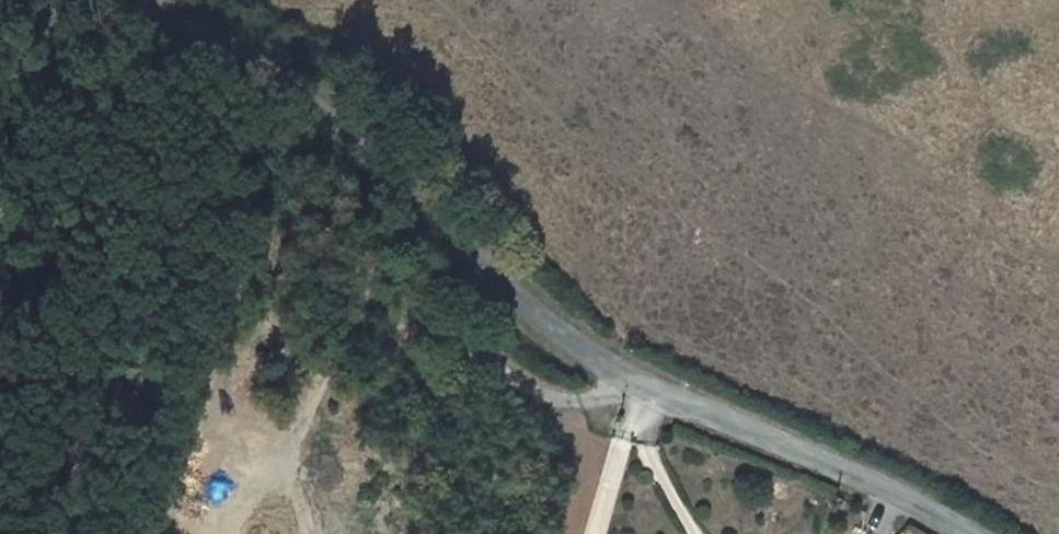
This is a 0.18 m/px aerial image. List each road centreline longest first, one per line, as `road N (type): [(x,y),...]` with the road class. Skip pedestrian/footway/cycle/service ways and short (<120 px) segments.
road 1 (unclassified): [(961,533),(830,462),(639,384),(483,277),(309,100),(208,28),(146,0)]

